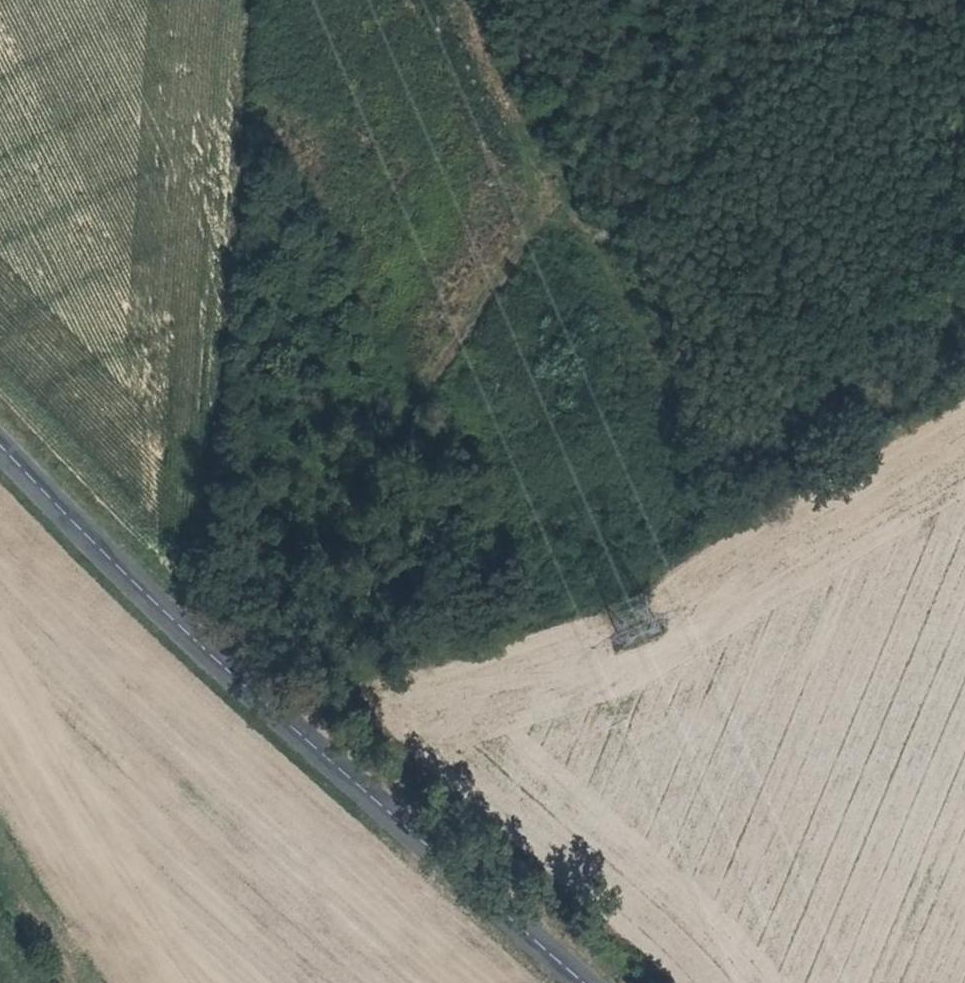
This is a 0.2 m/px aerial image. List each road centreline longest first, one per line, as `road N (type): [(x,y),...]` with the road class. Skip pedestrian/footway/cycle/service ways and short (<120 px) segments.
road 1 (tertiary): [(583,982),(172,620),(0,445)]

